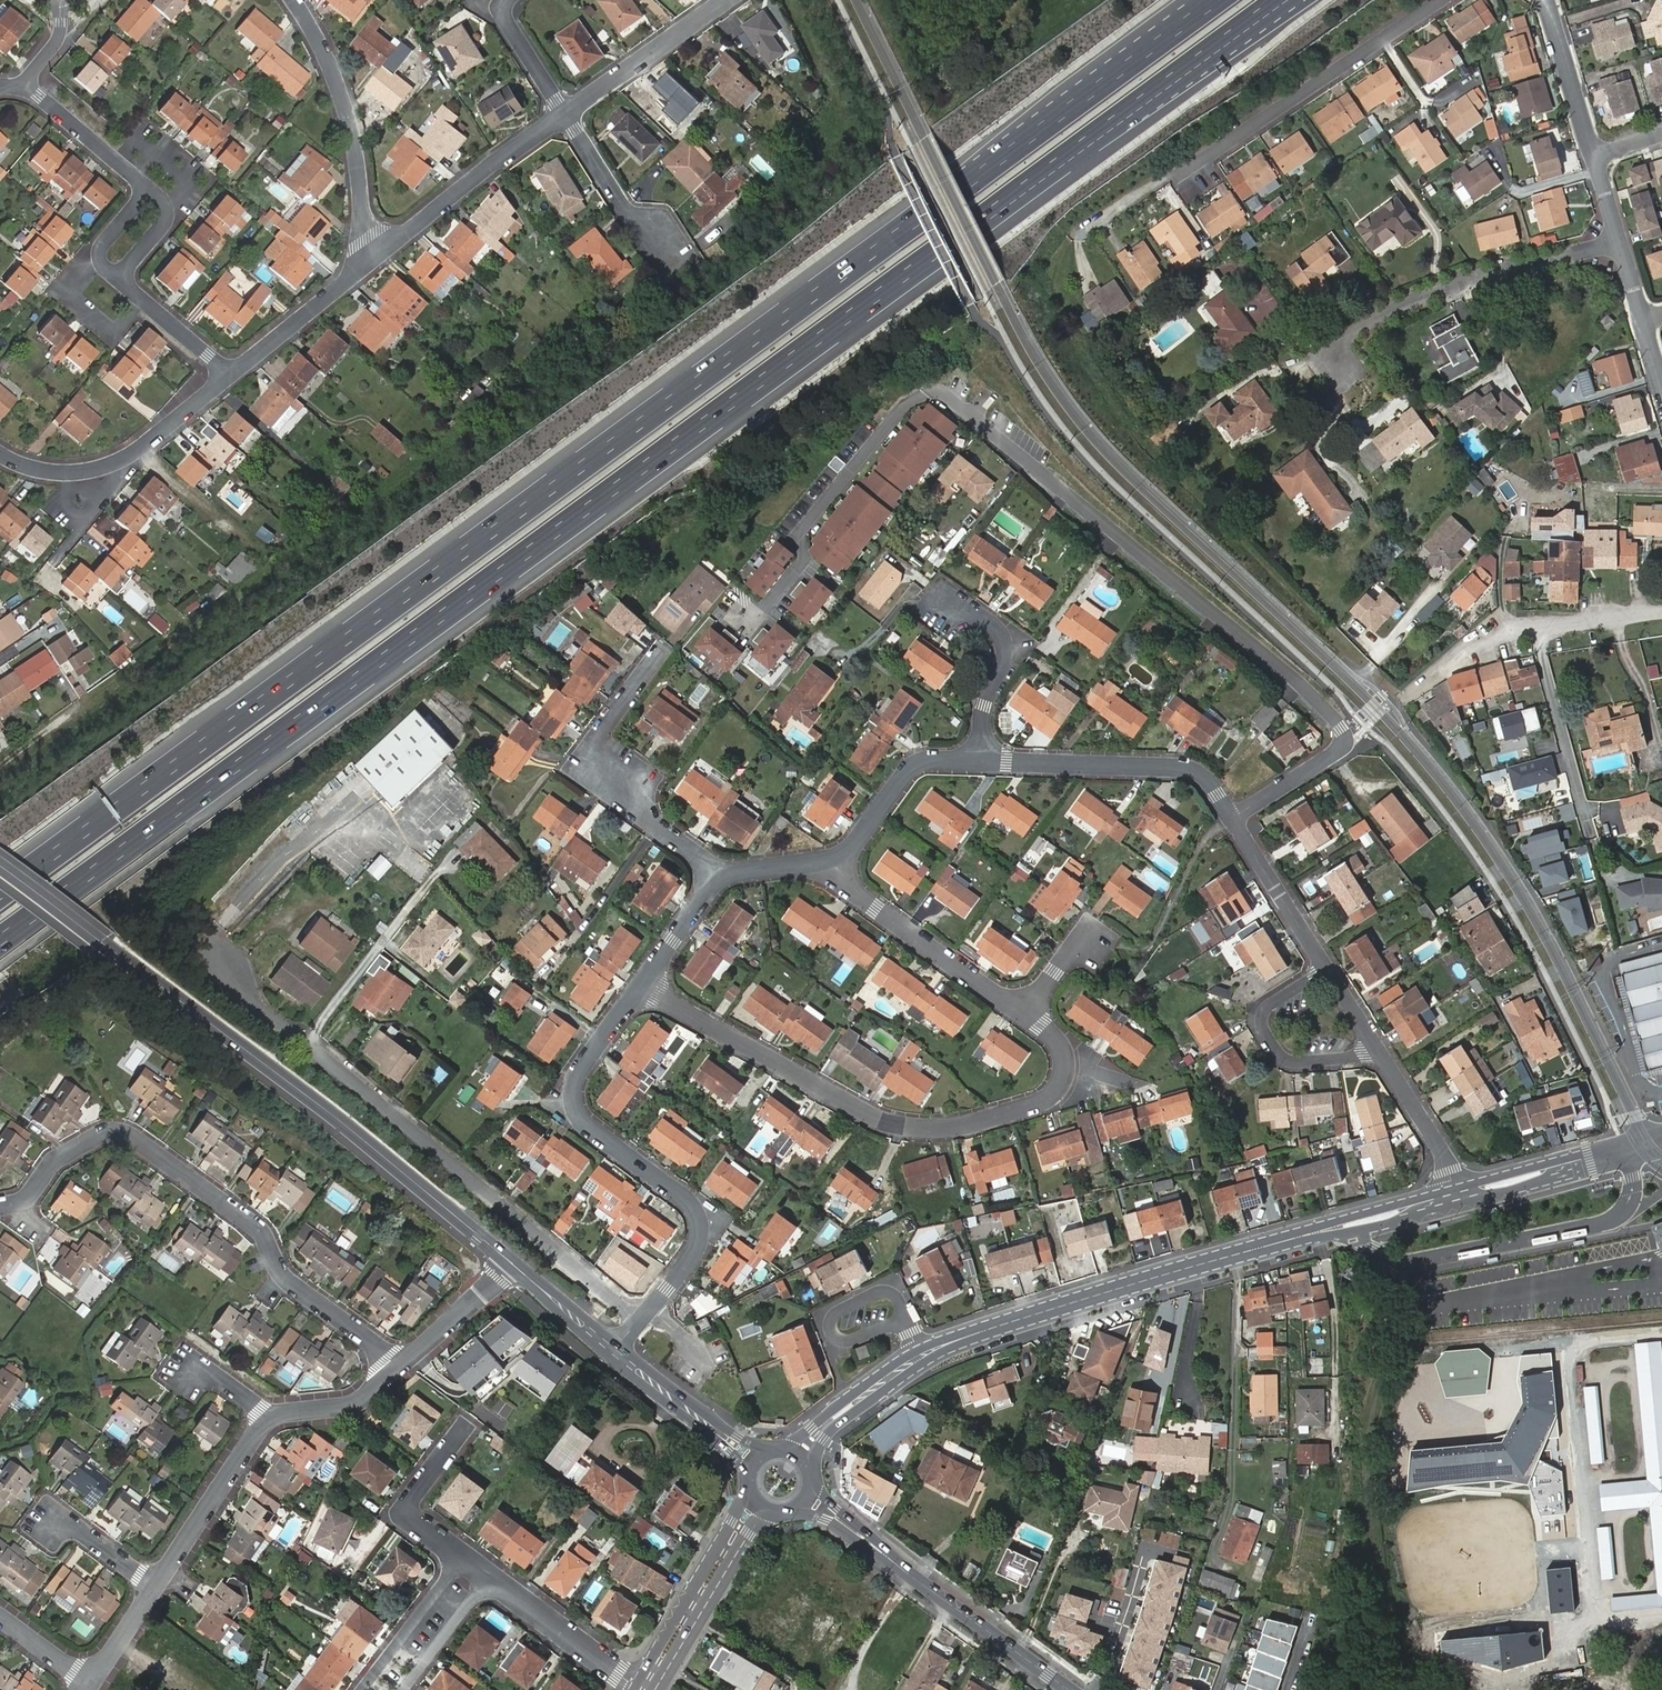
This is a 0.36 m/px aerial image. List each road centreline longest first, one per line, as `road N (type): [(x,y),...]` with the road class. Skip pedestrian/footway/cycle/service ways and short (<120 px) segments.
road 1 (motorway): [(0,940),(1280,0)]
road 2 (motorway): [(1217,0),(0,897)]
road 3 (residential): [(1650,1144),(1543,934),(1463,808),(1381,712),(1110,457),(1062,399),(855,0)]
road 4 (residential): [(750,614),(766,612),(798,572),(802,537),(911,401),(942,392),(1283,670),(1342,728),(1337,752),(1231,819)]
road 5 (residential): [(644,983),(876,1119),(908,1129),(979,1123),(1054,1095),(1065,1084),(1066,1051),(1024,1011)]
road 6 (residential): [(638,1321),(208,963)]
road 7 (tertiary): [(921,1357),(1173,1272),(1454,1198)]
road 8 (tertiary): [(100,942),(343,1124),(512,1264)]
road 9 (residential): [(0,1206),(28,1199),(53,1166),(94,1139),(131,1135),(259,1229),(282,1275),(397,1367)]
road 10 (residential): [(644,983),(578,1072),(572,1095),(585,1121),(698,1217),(700,1243),(638,1321)]
road 11 (track): [(1661,1335),(1577,1344),(1603,1624)]
road 12 (residential): [(1618,241),(1438,290),(1345,333),(1332,367)]
road 13 (residential): [(1442,0),(1181,174)]
road 14 (residential): [(1231,819),(1211,786),(1179,768),(980,762)]
road 15 (residential): [(368,260),(333,70),(294,0)]
road 16 (residential): [(0,451),(48,471),(110,465),(232,371)]
road 17 (tertiary): [(864,1539),(1070,1689)]
road 18 (residential): [(368,260),(565,115)]
road 19 (residential): [(1024,1011),(829,873)]
road 20 (residential): [(1381,1055),(1289,1061),(1261,1028),(1270,1004),(1328,970)]
road 21 (track): [(1579,1369),(1633,1363),(1643,1474),(1590,1480)]
road 22 (residential): [(156,1586),(99,1670),(84,1673),(0,1616)]
road 23 (tertiary): [(1454,1198),(1650,1144)]
road 24 (residential): [(980,762),(917,765),(829,873)]
road 25 (residential): [(268,1418),(156,1586)]
road 26 (residential): [(565,115),(726,0)]
road 27 (residential): [(980,762),(1003,642),(972,612),(943,606)]
road 28 (residential): [(643,1689),(489,1578)]
road 29 (tertiary): [(768,1448),(738,1437),(613,1350)]
road 30 (tertiary): [(613,1350),(631,1378),(728,1449),(746,1473)]
road 31 (residential): [(719,875),(646,818),(641,794),(589,757)]
road 32 (track): [(1593,1518),(1646,1513),(1653,1587),(1600,1592)]
road 33 (residential): [(1231,819),(1328,970)]
road 34 (residential): [(462,1558),(406,1515),(467,1425)]
road 35 (residential): [(232,371),(368,260)]
road 36 (residential): [(462,1558),(360,1689)]
road 37 (residential): [(565,115),(663,249)]
road 38 (residential): [(1594,156),(1545,0)]
road 39 (residential): [(1381,1055),(1436,1141),(1454,1198)]
road 40 (residential): [(150,189),(26,85)]
road 41 (residential): [(512,1264),(397,1367)]
road 42 (residential): [(232,371),(119,277)]
road 43 (residential): [(397,1367),(346,1407),(268,1418)]
road 44 (tertiary): [(643,1689),(716,1567)]
road 45 (residential): [(403,1689),(489,1578)]
road 46 (residential): [(509,0),(504,17),(565,115)]
road 47 (tertiary): [(512,1264),(613,1350)]
road 48 (residential): [(719,875),(644,983)]
road 49 (residential): [(901,1320),(899,1300),(877,1293),(834,1315),(836,1337),(848,1341)]
road 50 (tertiary): [(100,942),(0,866)]
road 51 (residential): [(156,1586),(73,1527),(53,1525)]

